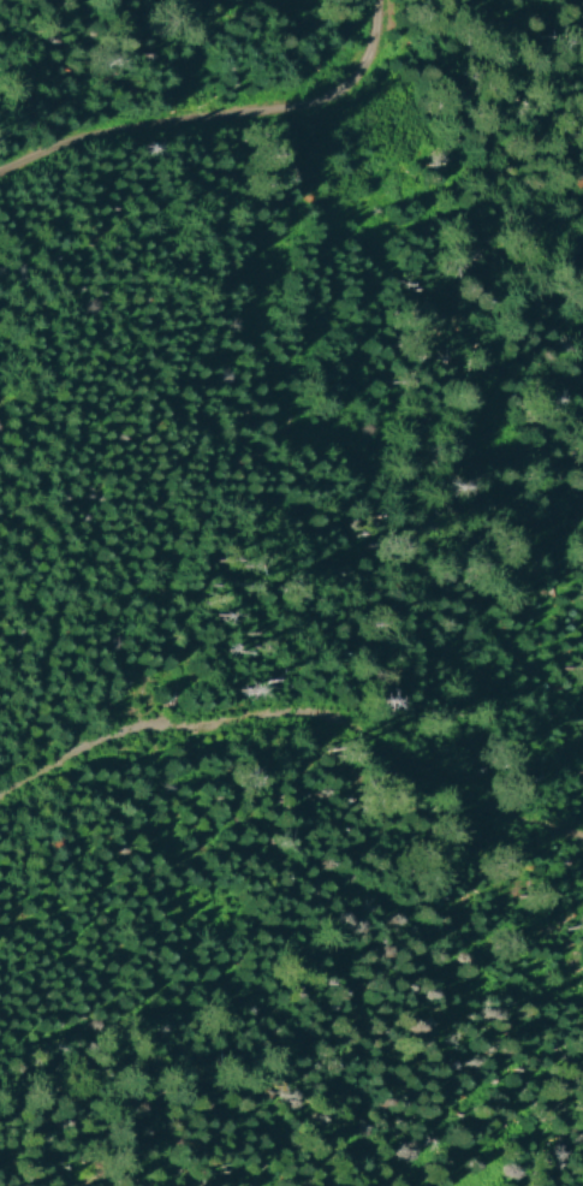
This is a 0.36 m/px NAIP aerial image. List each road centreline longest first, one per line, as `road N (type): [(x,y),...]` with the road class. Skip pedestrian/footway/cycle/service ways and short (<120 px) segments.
road 1 (track): [(0,797),(99,741),(139,728),(288,713),(329,725),(451,799),(582,832)]
road 2 (residential): [(374,0),(350,72),(332,95),(132,126),(0,166)]

